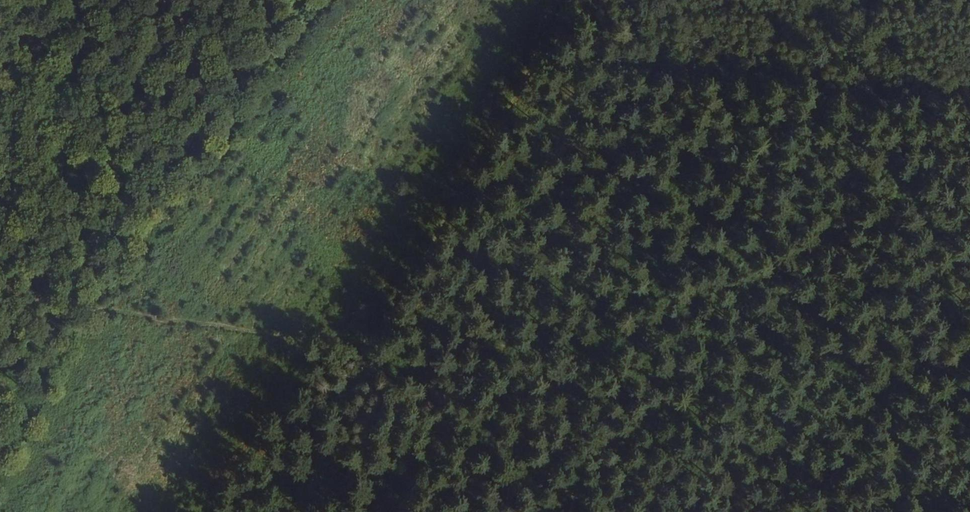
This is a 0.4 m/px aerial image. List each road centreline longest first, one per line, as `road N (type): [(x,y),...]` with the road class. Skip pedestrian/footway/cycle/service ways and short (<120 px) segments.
road 1 (track): [(0,285),(267,321),(359,349),(417,415),(606,511)]
road 2 (track): [(580,0),(359,349)]

